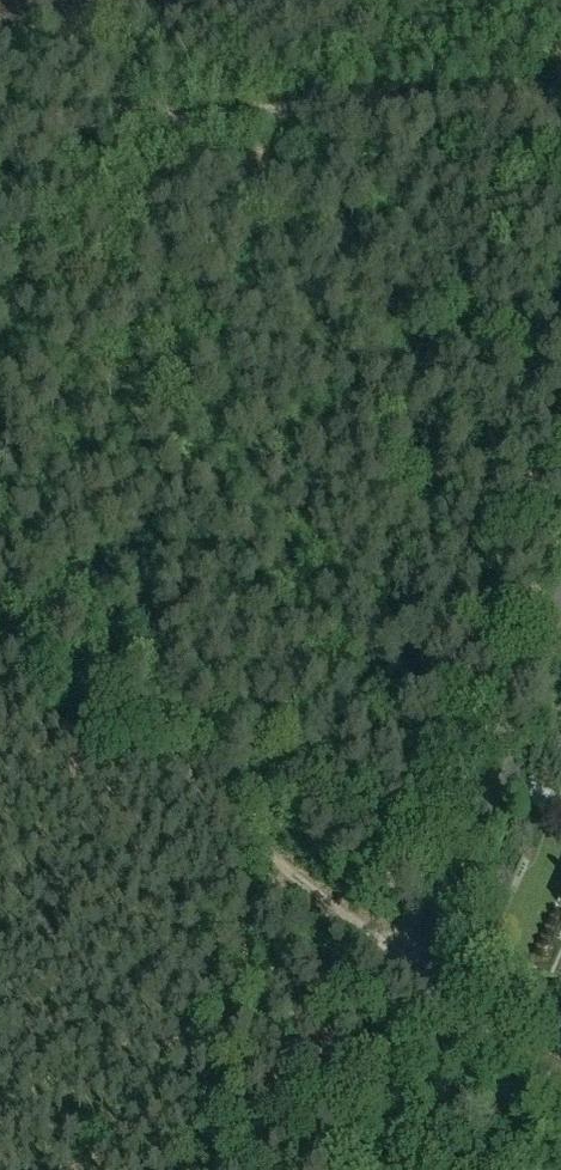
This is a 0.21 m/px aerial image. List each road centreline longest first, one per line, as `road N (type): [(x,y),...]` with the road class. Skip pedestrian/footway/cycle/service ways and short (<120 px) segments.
road 1 (residential): [(560,1088),(448,1008),(411,961),(560,595)]
road 2 (track): [(560,88),(421,103),(60,109),(0,122)]
road 3 (track): [(0,628),(358,927),(411,961)]

